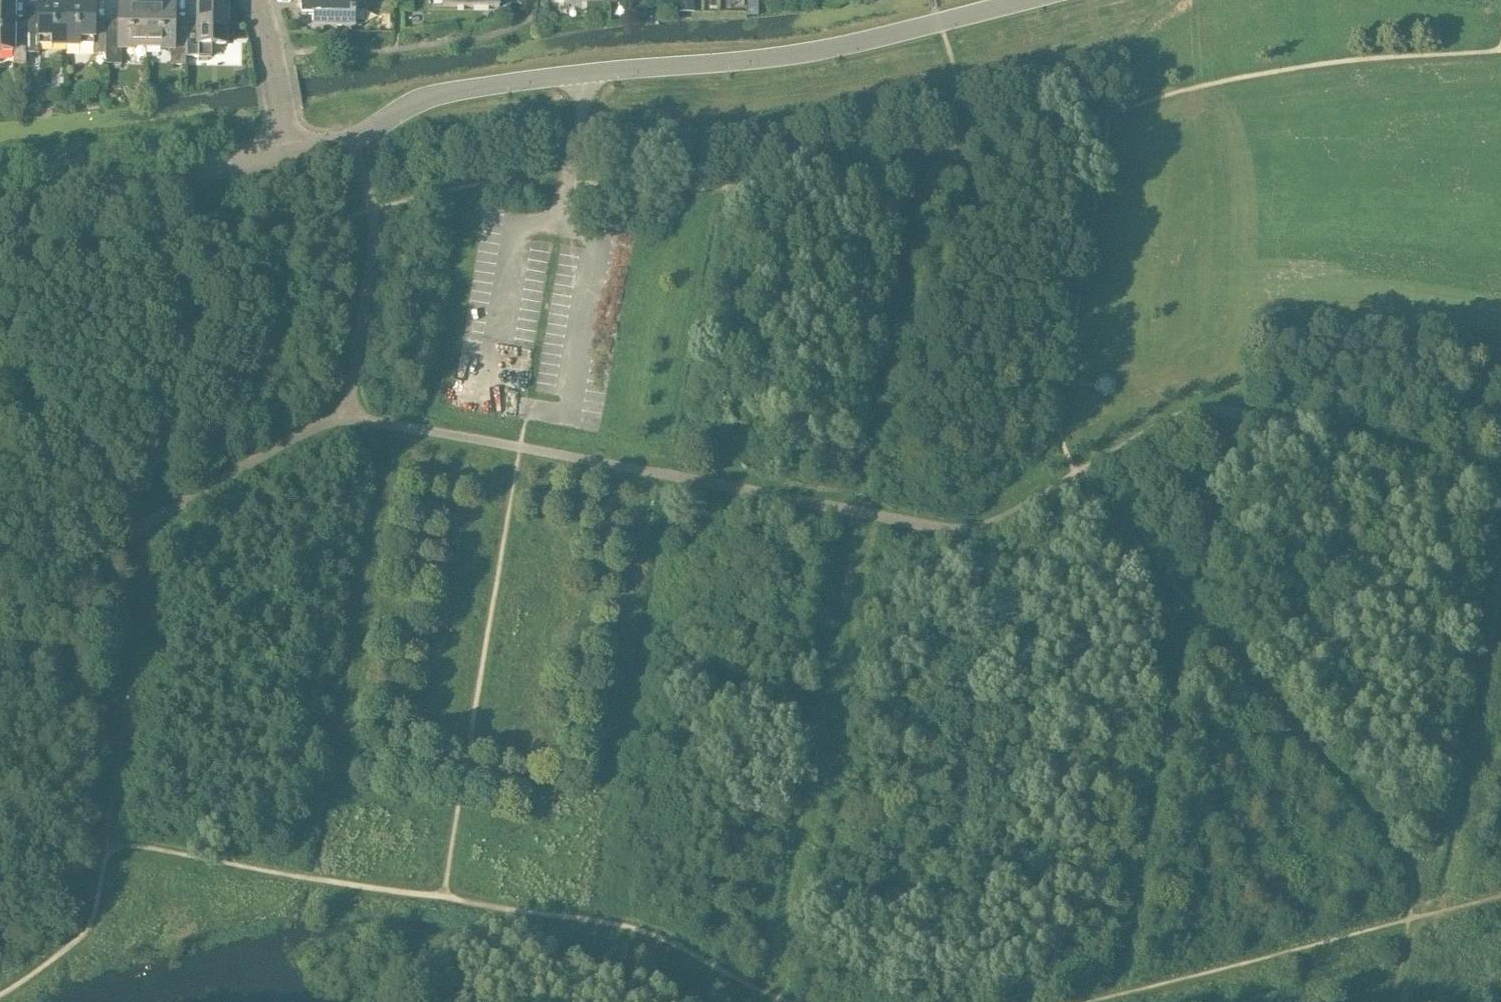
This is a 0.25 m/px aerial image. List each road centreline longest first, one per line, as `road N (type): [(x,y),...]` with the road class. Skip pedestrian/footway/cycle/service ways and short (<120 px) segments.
road 1 (unclassified): [(290,154),(354,141),(414,103),(454,91),(817,52),(1029,0)]
road 2 (unclassified): [(0,196),(290,154)]
road 3 (residential): [(290,154),(256,0)]

